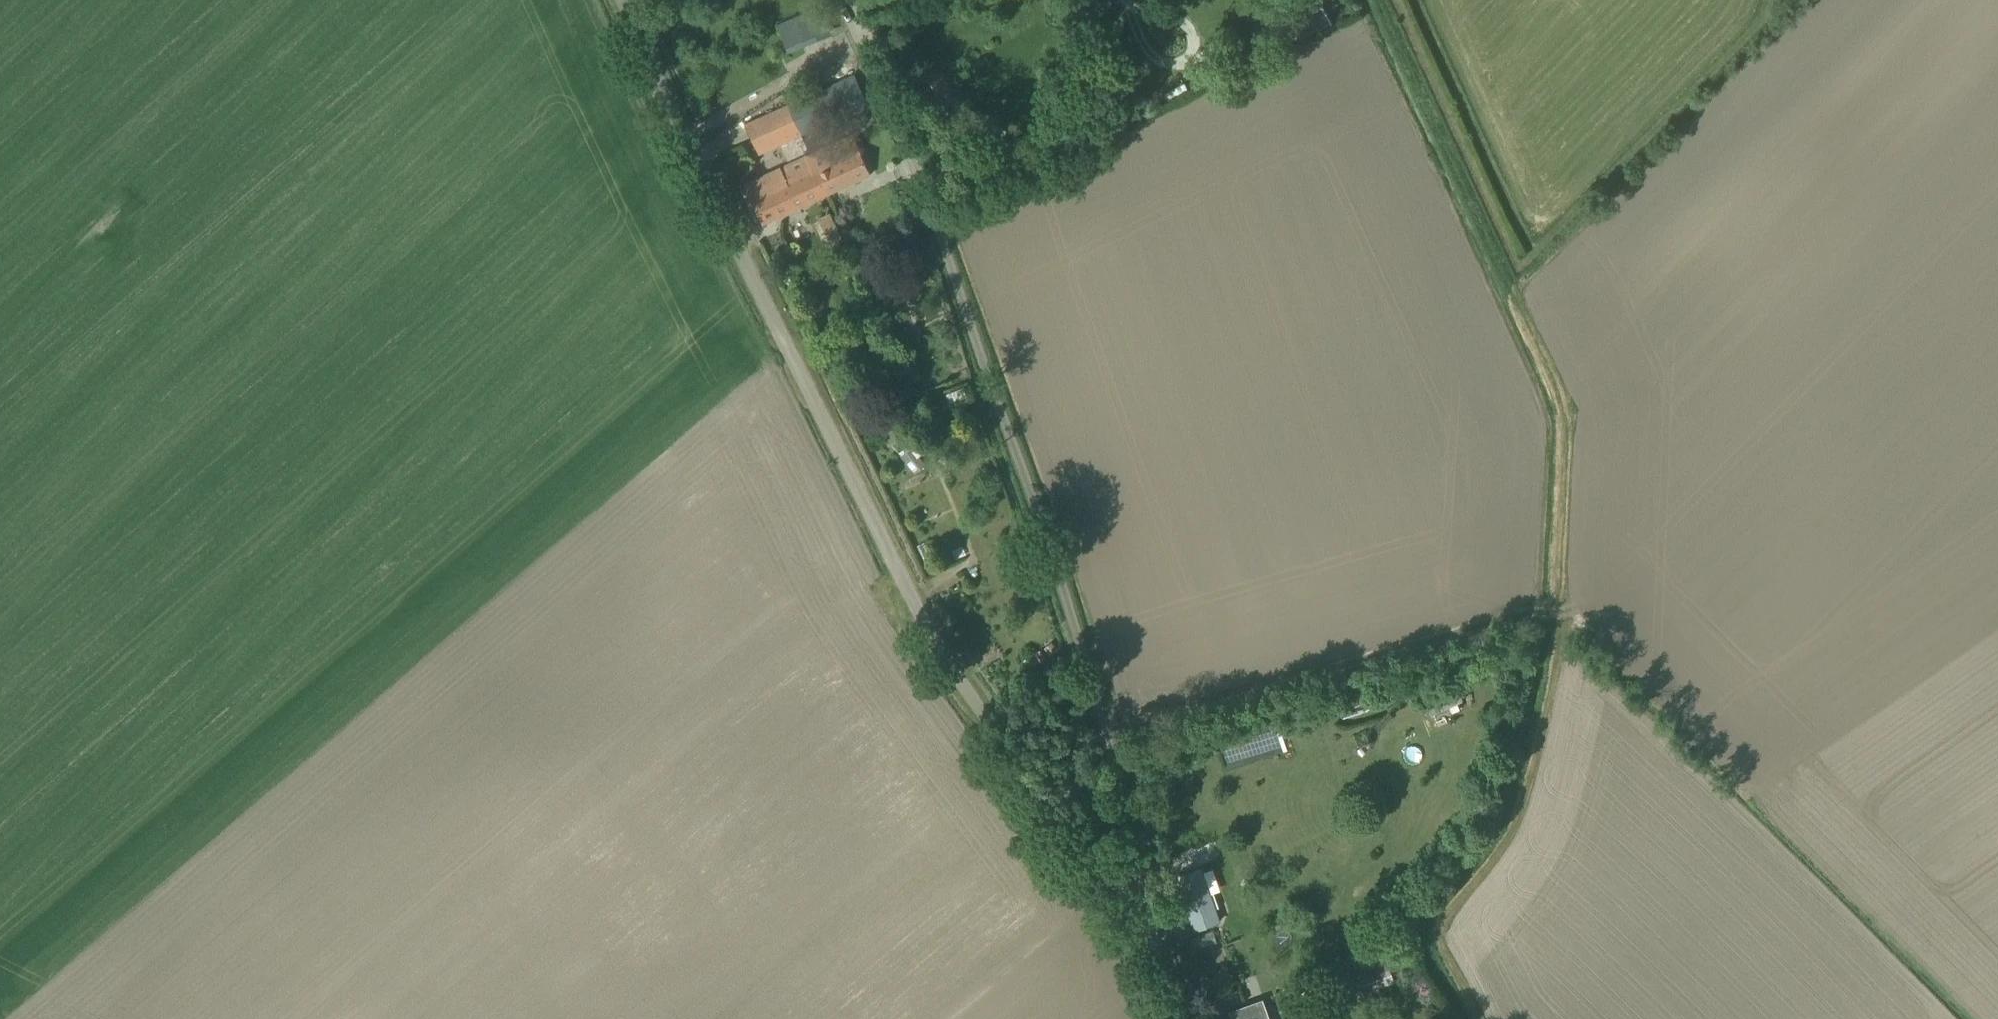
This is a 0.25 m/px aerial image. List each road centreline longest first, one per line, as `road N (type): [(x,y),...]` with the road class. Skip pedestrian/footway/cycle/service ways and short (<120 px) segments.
road 1 (unclassified): [(1161,918),(1097,860),(934,625),(642,0)]
road 2 (unclassified): [(1161,918),(1028,460),(859,17),(862,0)]

